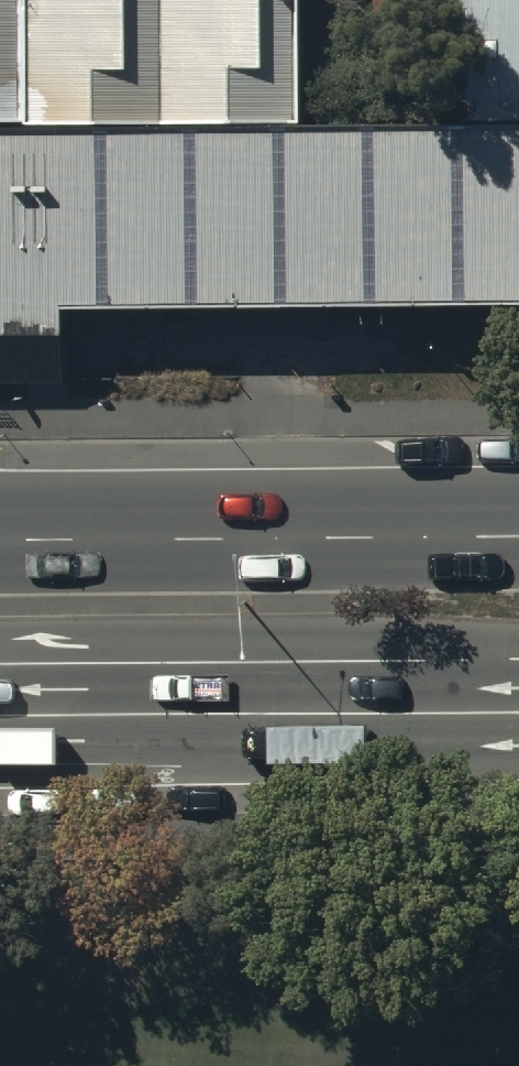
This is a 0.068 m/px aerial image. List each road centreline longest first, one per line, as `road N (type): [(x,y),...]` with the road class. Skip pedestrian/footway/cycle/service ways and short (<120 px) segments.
road 1 (trunk): [(0,546),(518,541)]
road 2 (trunk): [(518,711),(0,716)]

